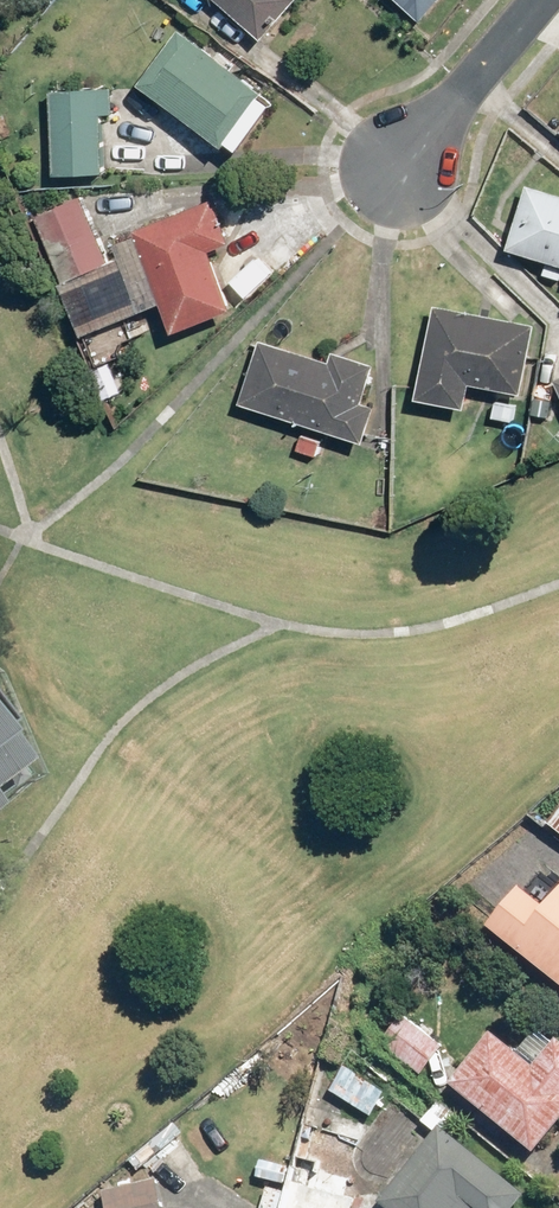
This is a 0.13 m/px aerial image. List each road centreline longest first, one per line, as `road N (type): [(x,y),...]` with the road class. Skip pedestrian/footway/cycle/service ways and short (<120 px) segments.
road 1 (residential): [(392,171),(540,0)]

